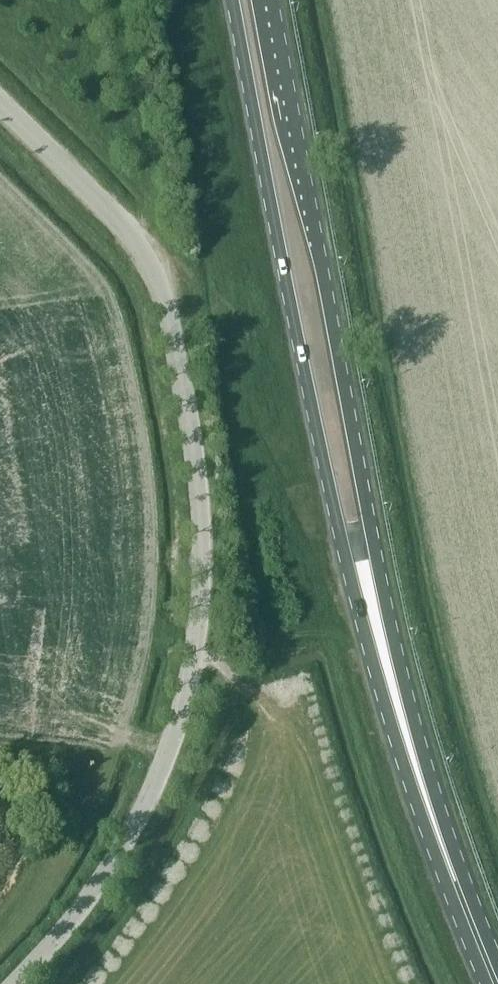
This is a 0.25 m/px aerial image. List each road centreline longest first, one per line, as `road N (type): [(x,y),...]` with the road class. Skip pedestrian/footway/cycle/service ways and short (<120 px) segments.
road 1 (trunk): [(233,0),(315,429),(370,646),(409,778),(491,976)]
road 2 (trunk): [(491,976),(386,603),(272,0)]
road 3 (tertiary): [(19,983),(108,878),(160,779),(192,671),(200,545),(180,370),(150,266),(125,226),(0,104)]

